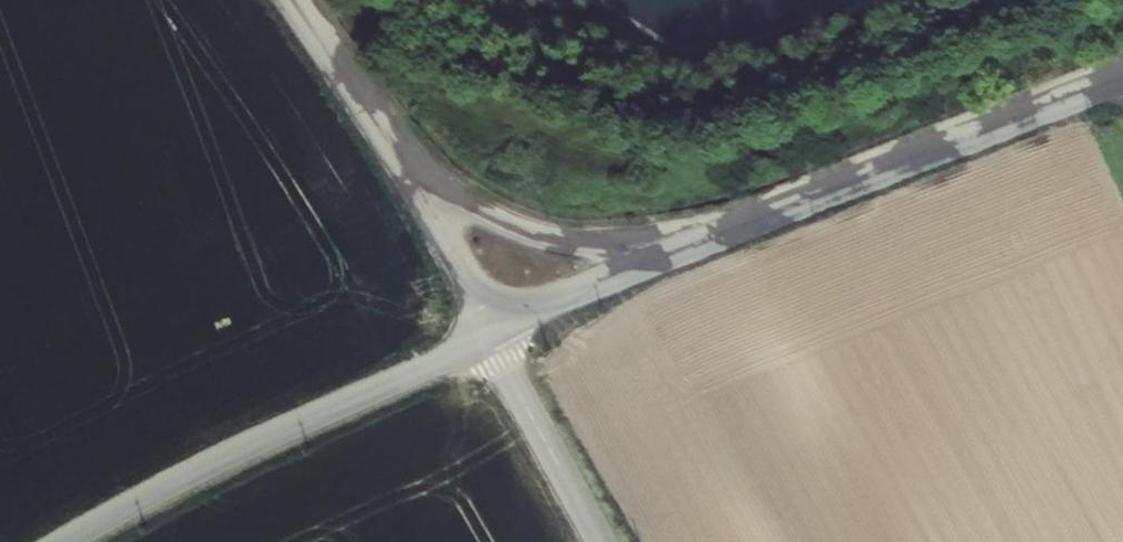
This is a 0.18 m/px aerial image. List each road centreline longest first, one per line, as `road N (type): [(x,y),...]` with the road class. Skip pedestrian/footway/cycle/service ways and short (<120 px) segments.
road 1 (residential): [(66,541),(485,336)]
road 2 (residential): [(725,234),(1122,80)]
road 3 (unclassified): [(725,234),(613,246),(546,239),(470,211),(392,155)]
road 4 (residential): [(485,336),(725,234)]
road 5 (residential): [(599,541),(485,336)]
road 6 (unclassified): [(485,336),(451,252),(392,155)]
road 7 (unclassified): [(392,155),(292,0)]

